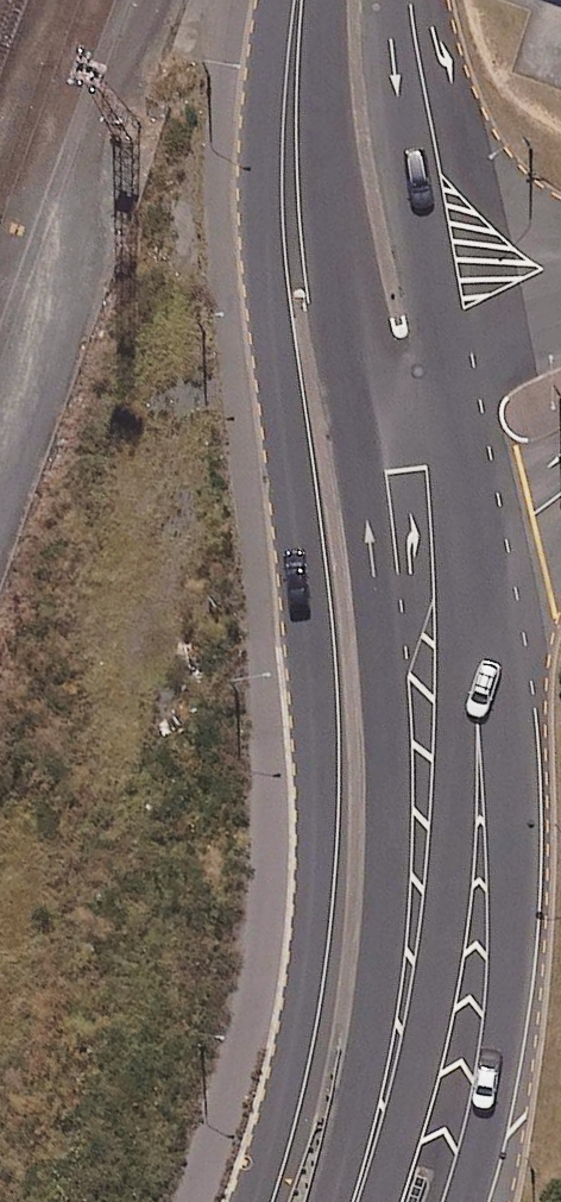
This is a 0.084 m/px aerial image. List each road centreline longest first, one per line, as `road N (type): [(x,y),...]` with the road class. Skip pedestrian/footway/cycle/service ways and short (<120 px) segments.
road 1 (secondary): [(250,1201),(298,1028),(316,862),(313,671),(261,208),(274,0)]
road 2 (secondary): [(366,1176),(391,986),(397,817),(398,669),(376,430)]
road 3 (secondary): [(480,577),(503,718),(510,937),(503,1031),(468,1201)]
road 4 (secondary): [(480,577),(461,691),(437,982),(366,1176)]
road 5 (secondary): [(376,430),(333,216),(323,0)]
road 6 (secondary): [(393,0),(397,90),(448,365)]
road 7 (tertiary): [(422,0),(446,101),(469,152),(497,193),(560,235)]
road 8 (tertiary): [(448,365),(560,307)]
road 9 (secondary): [(462,455),(480,577)]

